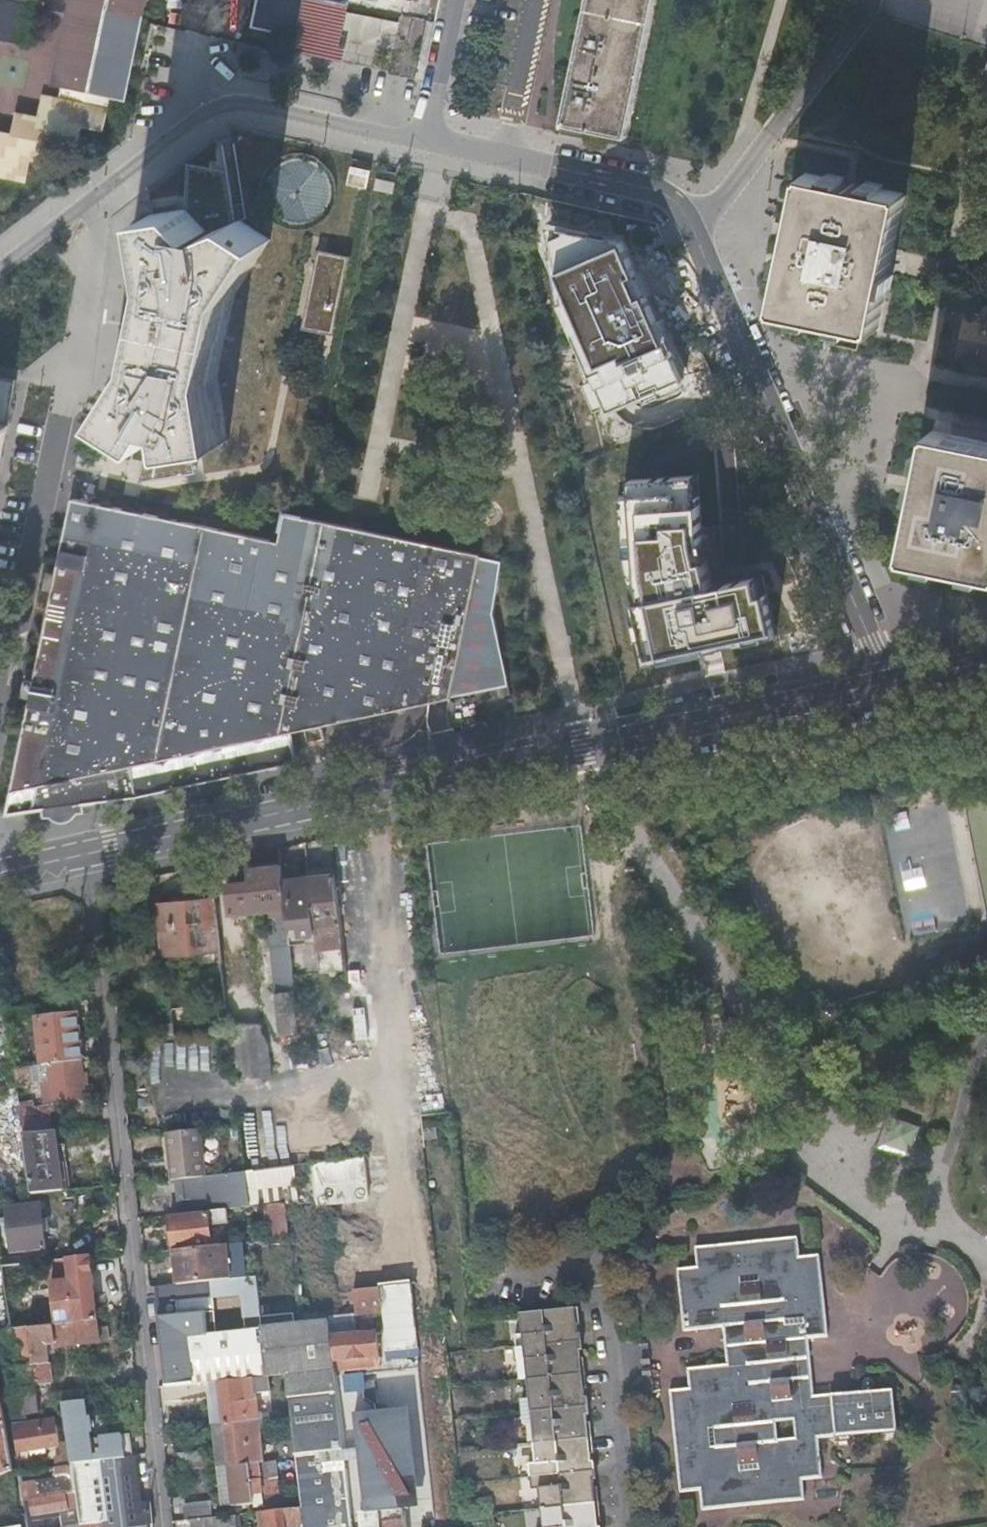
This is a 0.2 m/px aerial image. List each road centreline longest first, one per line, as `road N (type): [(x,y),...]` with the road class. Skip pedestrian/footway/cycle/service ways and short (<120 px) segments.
road 1 (residential): [(892,682),(87,855)]
road 2 (residential): [(163,1526),(87,855)]
road 3 (residential): [(0,707),(104,190)]
road 4 (residential): [(693,228),(892,682)]
road 5 (residential): [(633,1526),(609,1264),(492,1279)]
road 6 (residential): [(104,190),(194,117),(228,104),(420,145)]
road 7 (residential): [(420,145),(659,192),(693,228)]
road 8 (residential): [(693,228),(865,18)]
road 9 (unclassified): [(0,1371),(25,1526)]
road 10 (residential): [(451,0),(420,145)]
road 11 (residential): [(0,269),(104,190)]

